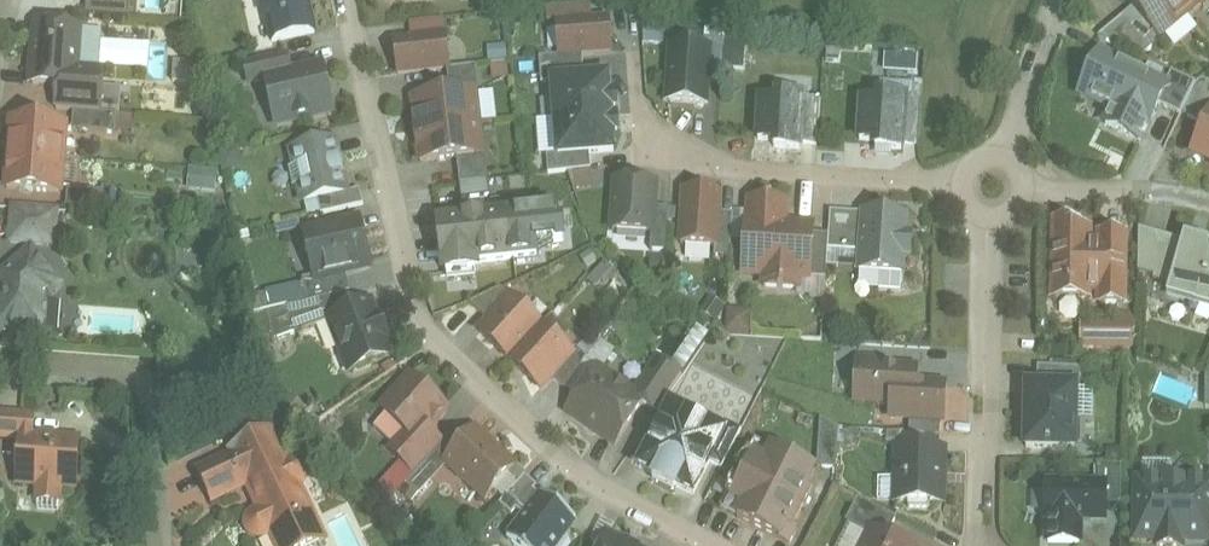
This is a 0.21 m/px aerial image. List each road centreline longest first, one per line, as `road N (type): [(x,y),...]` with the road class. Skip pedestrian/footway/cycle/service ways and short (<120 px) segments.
road 1 (residential): [(350,0),(423,328),(577,471),(711,545)]
road 2 (residential): [(638,107),(655,139),(741,169),(991,184)]
road 3 (residential): [(991,184),(980,545)]
road 4 (residential): [(160,545),(146,389),(111,369),(0,364)]
road 5 (residential): [(991,184),(1161,192),(1208,204)]
road 6 (residential): [(1058,0),(991,184)]

